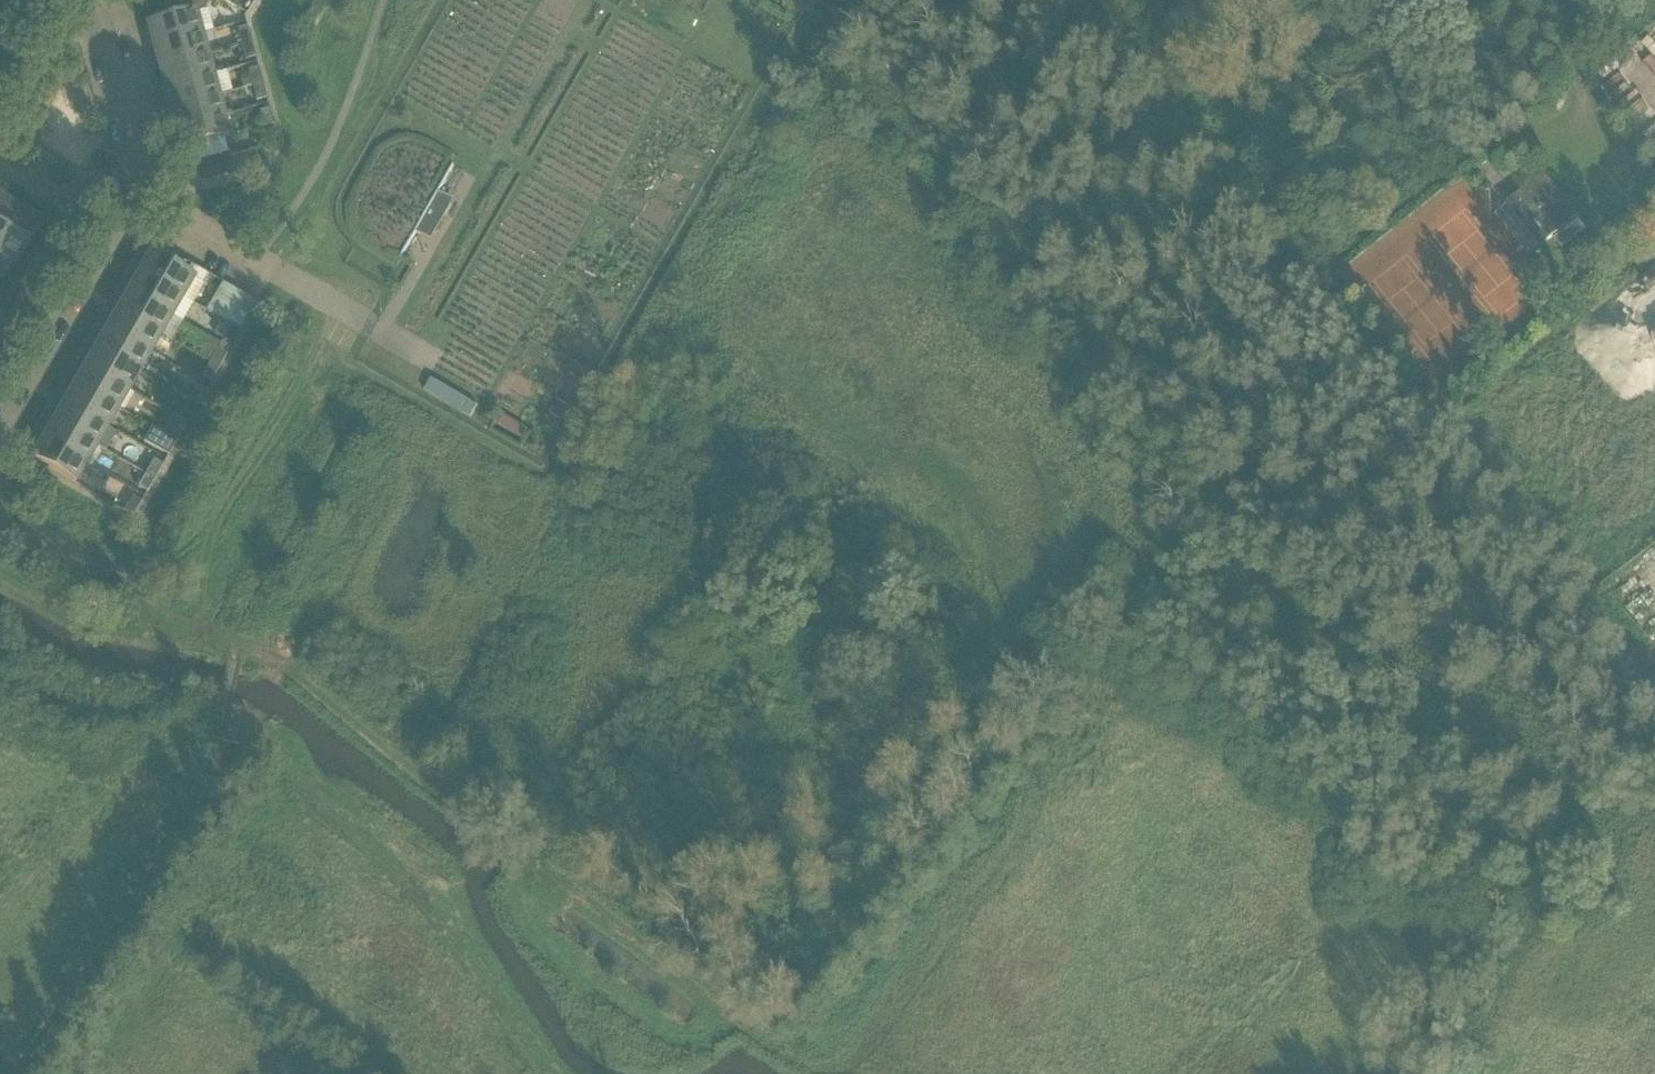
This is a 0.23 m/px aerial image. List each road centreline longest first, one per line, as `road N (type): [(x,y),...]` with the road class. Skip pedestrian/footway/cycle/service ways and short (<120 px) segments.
road 1 (track): [(222,714),(205,792),(20,1073)]
road 2 (residential): [(367,324),(133,185)]
road 3 (residential): [(0,413),(124,213),(133,185)]
road 4 (residential): [(133,185),(82,6)]
road 5 (track): [(1504,0),(1596,123)]

